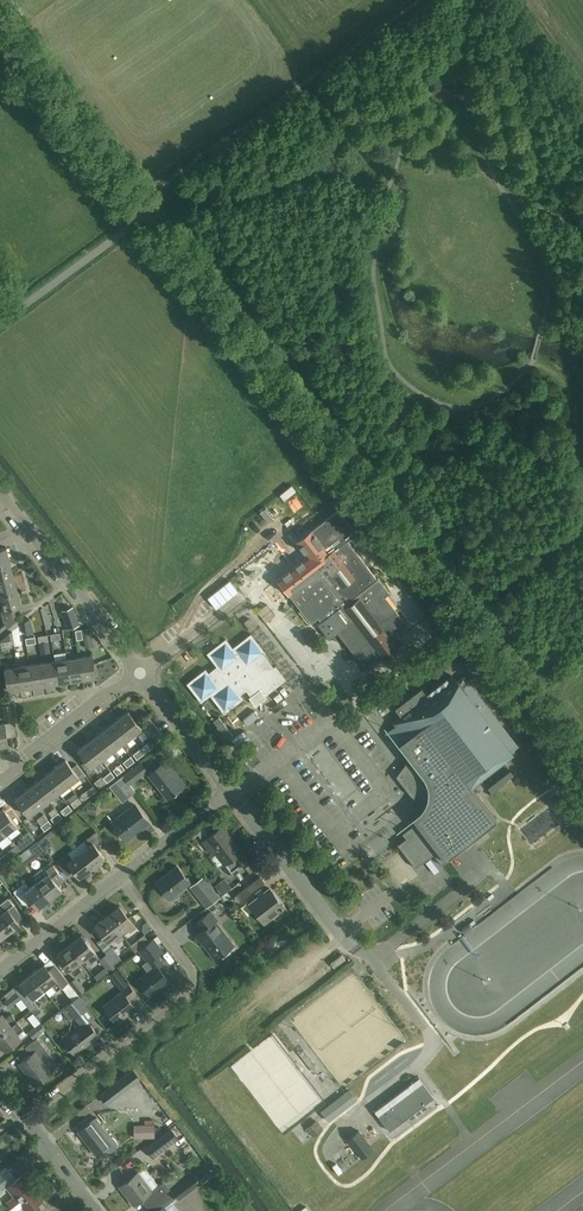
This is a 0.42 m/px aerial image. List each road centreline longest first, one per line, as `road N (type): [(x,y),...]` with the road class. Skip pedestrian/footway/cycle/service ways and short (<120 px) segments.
road 1 (residential): [(24,1119),(193,986),(192,968),(122,876)]
road 2 (residential): [(140,672),(0,491)]
road 3 (residential): [(359,950),(231,792)]
road 4 (residential): [(0,783),(140,672)]
road 5 (residential): [(0,971),(122,876)]
road 6 (residential): [(231,792),(140,672)]
road 7 (residential): [(122,876),(231,792)]
road 8 (residential): [(140,672),(238,596)]
road 9 (residential): [(231,792),(331,721)]

